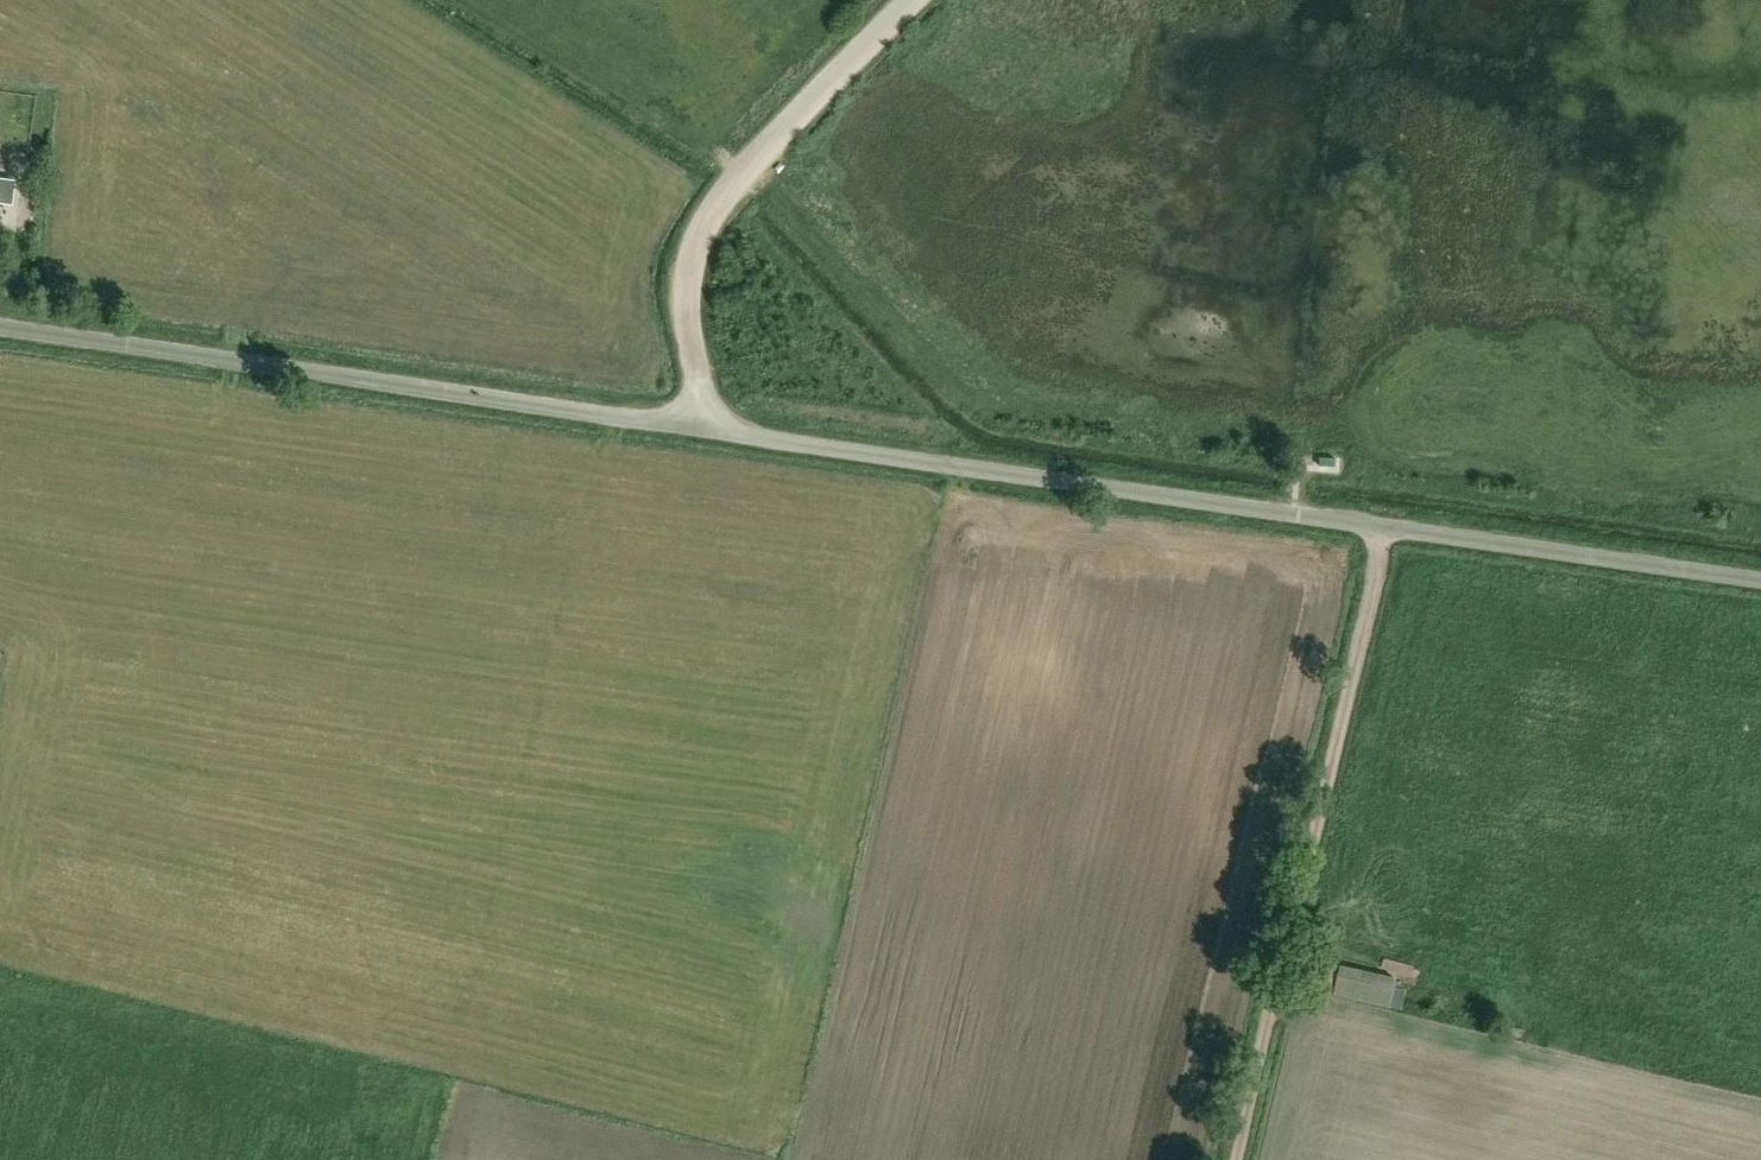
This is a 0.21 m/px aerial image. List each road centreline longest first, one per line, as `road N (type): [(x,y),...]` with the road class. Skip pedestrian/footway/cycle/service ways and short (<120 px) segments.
road 1 (unclassified): [(1760,580),(0,333)]
road 2 (track): [(1387,528),(1229,1159)]
road 3 (track): [(706,428),(685,299),(703,226),(736,180),(915,0)]

